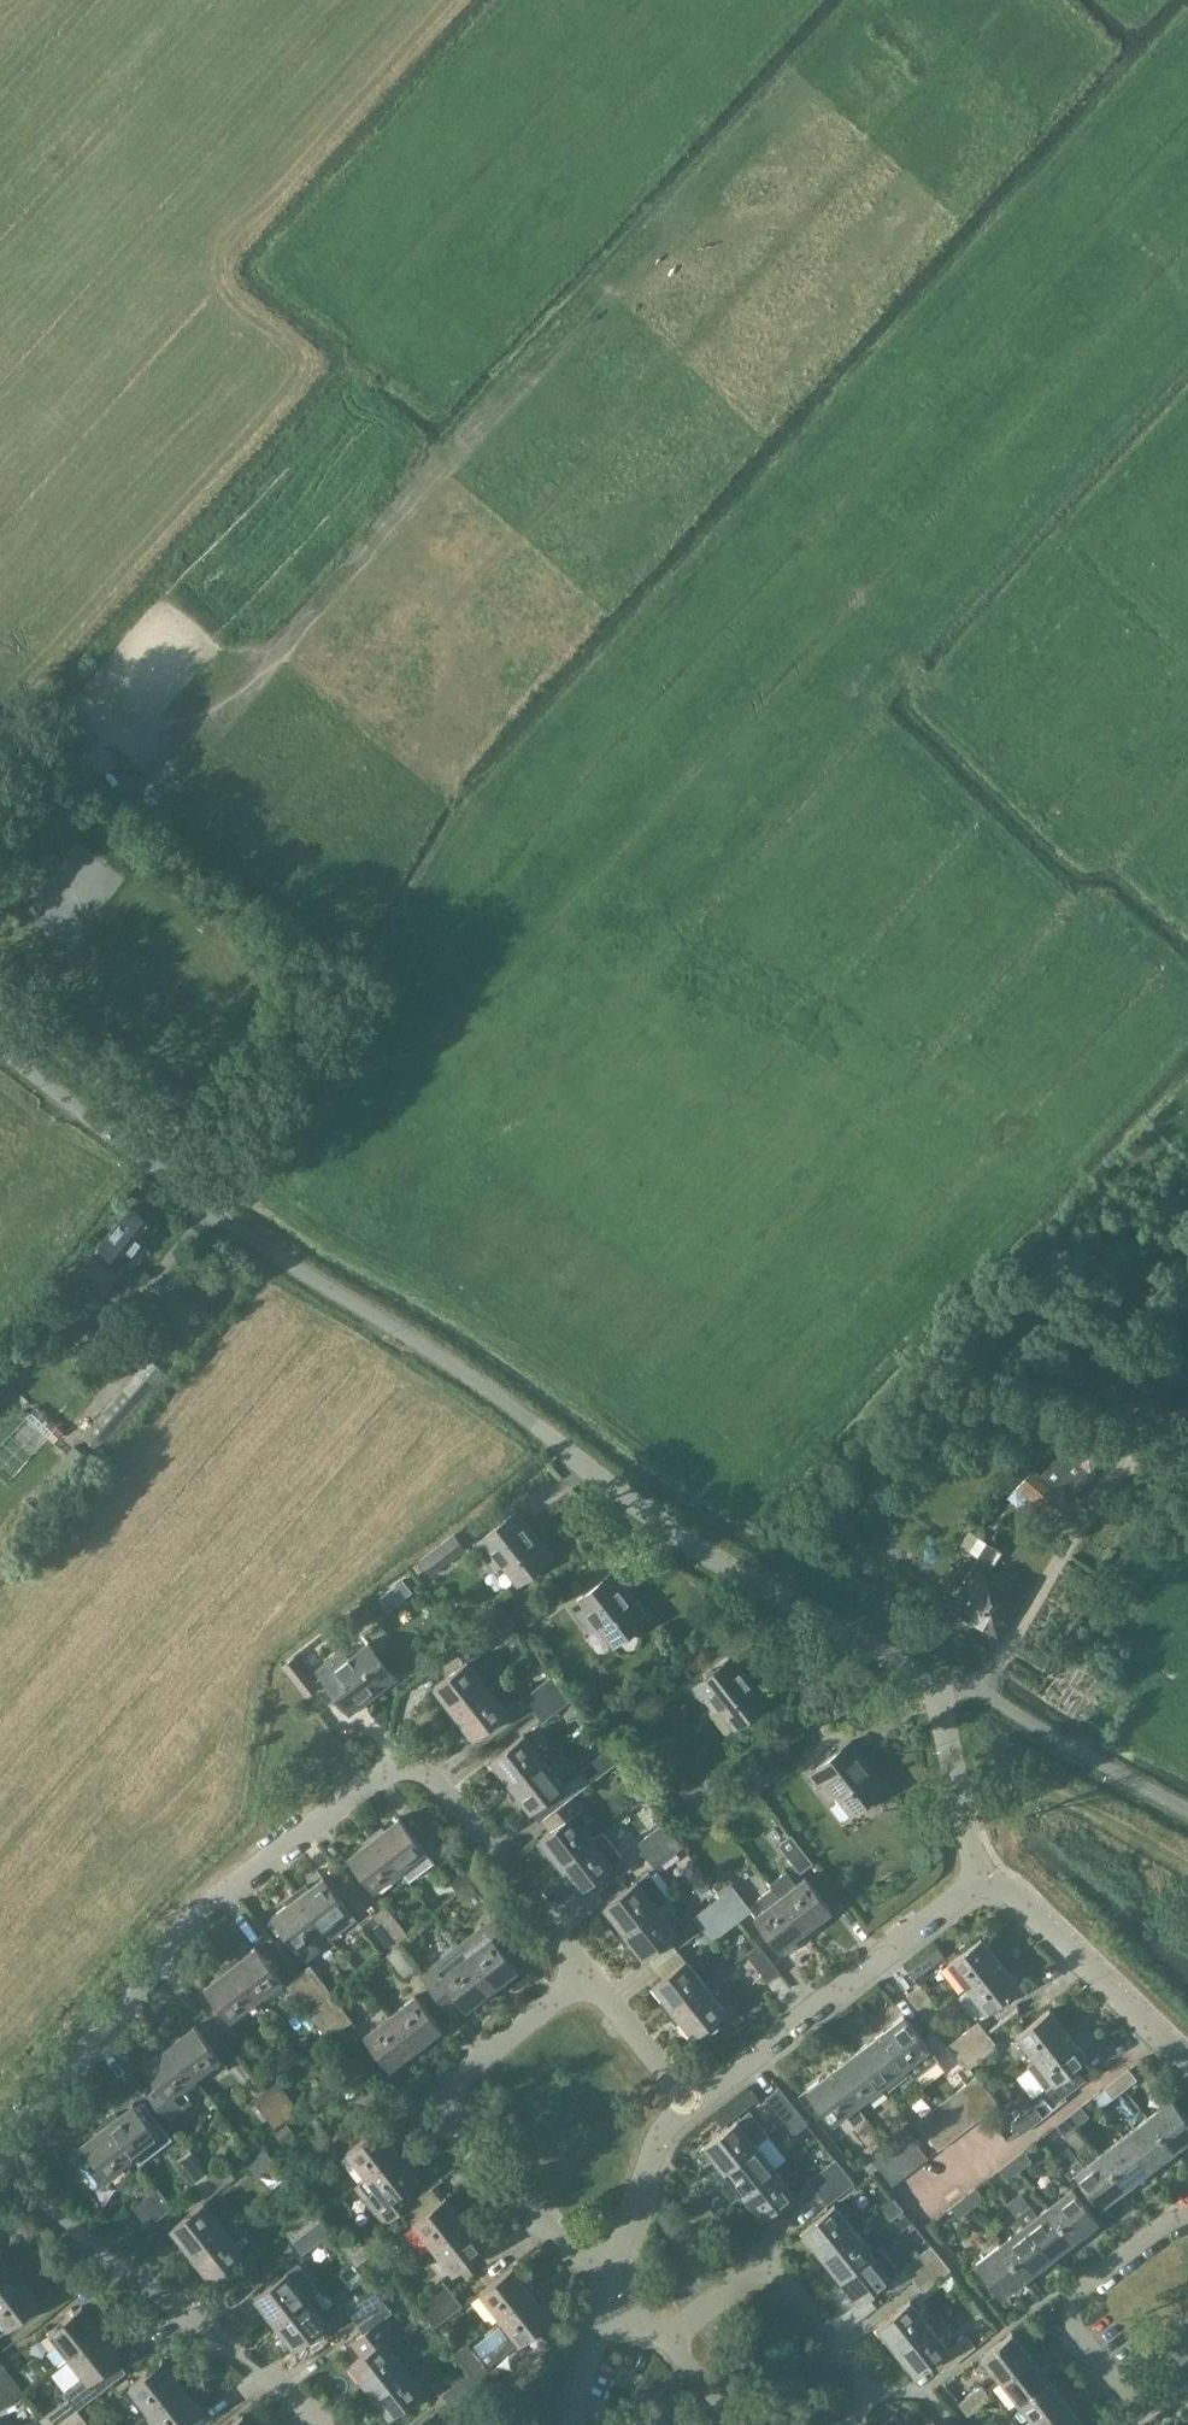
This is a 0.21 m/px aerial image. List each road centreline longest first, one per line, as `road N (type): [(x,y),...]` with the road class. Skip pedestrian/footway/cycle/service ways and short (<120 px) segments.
road 1 (residential): [(979,1882),(938,1705),(904,1669),(675,1528),(466,1375),(251,1241),(0,1050)]
road 2 (residential): [(326,2424),(30,2200),(14,2172),(20,2137),(197,1917),(381,1774),(398,1769),(434,1781),(585,1975)]
road 3 (residential): [(613,2270),(564,2247),(449,2114),(462,2075),(585,1975)]
road 4 (residential): [(688,2107),(979,1882)]
road 5 (residential): [(1187,2067),(1011,1892),(979,1882)]
road 6 (residential): [(843,2424),(862,2400),(855,2375),(775,2276),(746,2274)]
road 7 (residential): [(613,2270),(657,2145),(688,2107)]
road 8 (residential): [(1073,2301),(1074,2330),(1128,2394),(1154,2395),(1187,2370)]
road 9 (residential): [(688,2107),(585,1975)]
road 10 (residential): [(1187,2214),(1158,2229),(1073,2301)]
road 11 (track): [(0,888),(83,771)]

